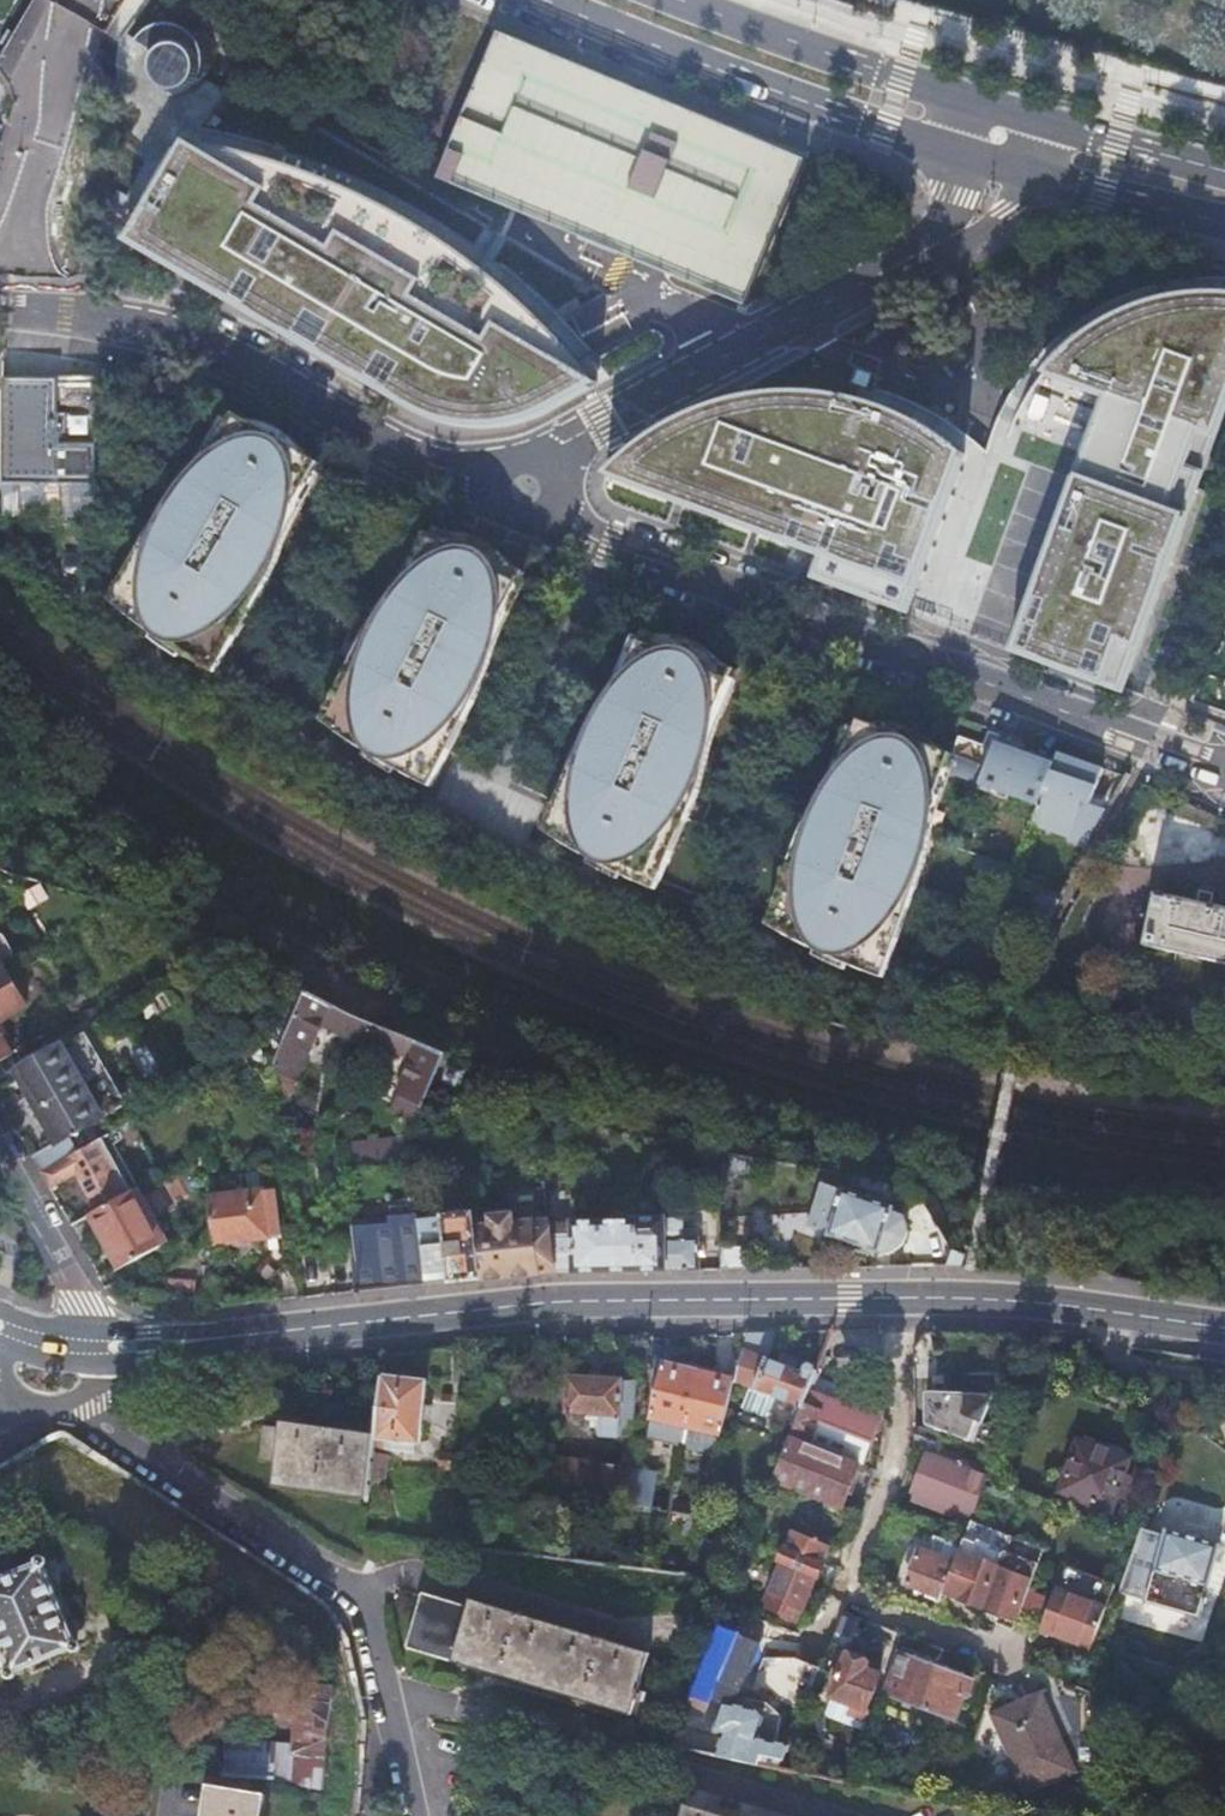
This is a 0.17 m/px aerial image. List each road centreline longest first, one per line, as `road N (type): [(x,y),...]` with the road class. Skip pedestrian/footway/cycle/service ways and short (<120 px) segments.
road 1 (secondary): [(99,1346),(545,1303),(953,1300),(1224,1330)]
road 2 (residential): [(558,509),(825,623),(1187,755)]
road 3 (residential): [(420,1815),(363,1596),(80,1396)]
road 4 (residential): [(0,303),(137,325),(259,368),(408,453),(487,478)]
road 5 (unclassified): [(555,464),(608,420),(945,237)]
road 6 (primary): [(558,0),(959,152)]
road 7 (primary): [(1011,106),(899,77),(698,0)]
road 8 (primary): [(1224,169),(1011,106)]
road 9 (residential): [(99,1346),(0,1164)]
road 10 (primary): [(1029,170),(1224,218)]

